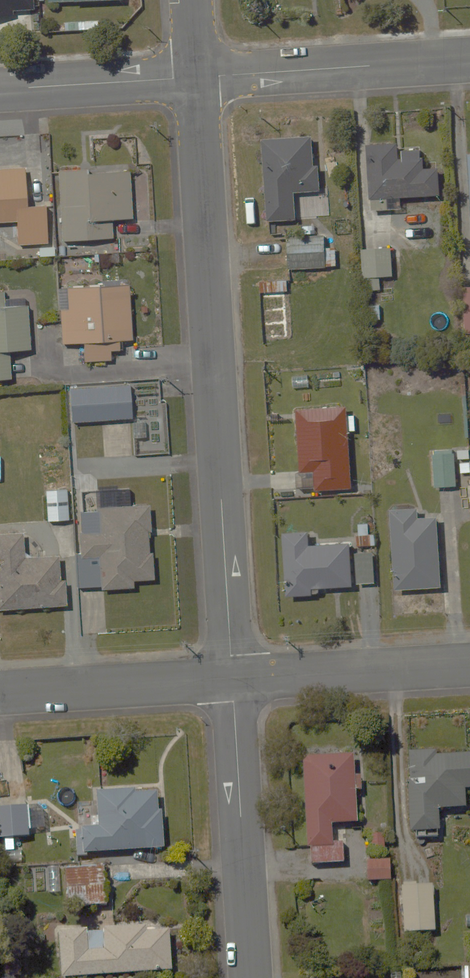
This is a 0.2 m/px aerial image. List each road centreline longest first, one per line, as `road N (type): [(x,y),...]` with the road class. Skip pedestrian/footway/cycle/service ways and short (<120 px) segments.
road 1 (residential): [(198,77),(233,680)]
road 2 (residential): [(233,680),(252,977)]
road 3 (residential): [(198,77),(469,61)]
road 4 (residential): [(233,680),(469,665)]
road 5 (residential): [(0,694),(233,680)]
road 6 (residential): [(0,89),(198,77)]

